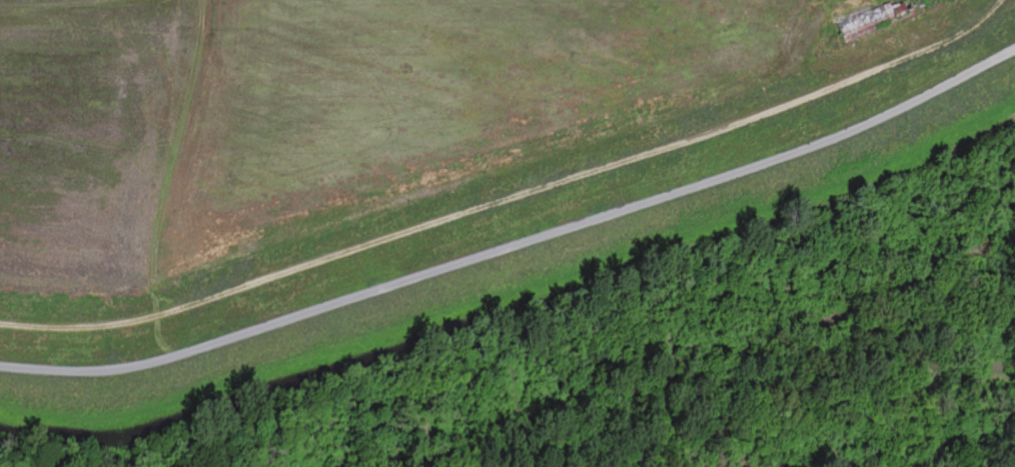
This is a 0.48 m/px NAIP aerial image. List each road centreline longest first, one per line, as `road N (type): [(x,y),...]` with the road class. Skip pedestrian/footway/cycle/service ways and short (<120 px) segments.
road 1 (track): [(0,365),(89,371),(172,357),(808,148),(1014,47)]
road 2 (residential): [(0,322),(151,318),(804,99),(943,43),(1004,0)]

